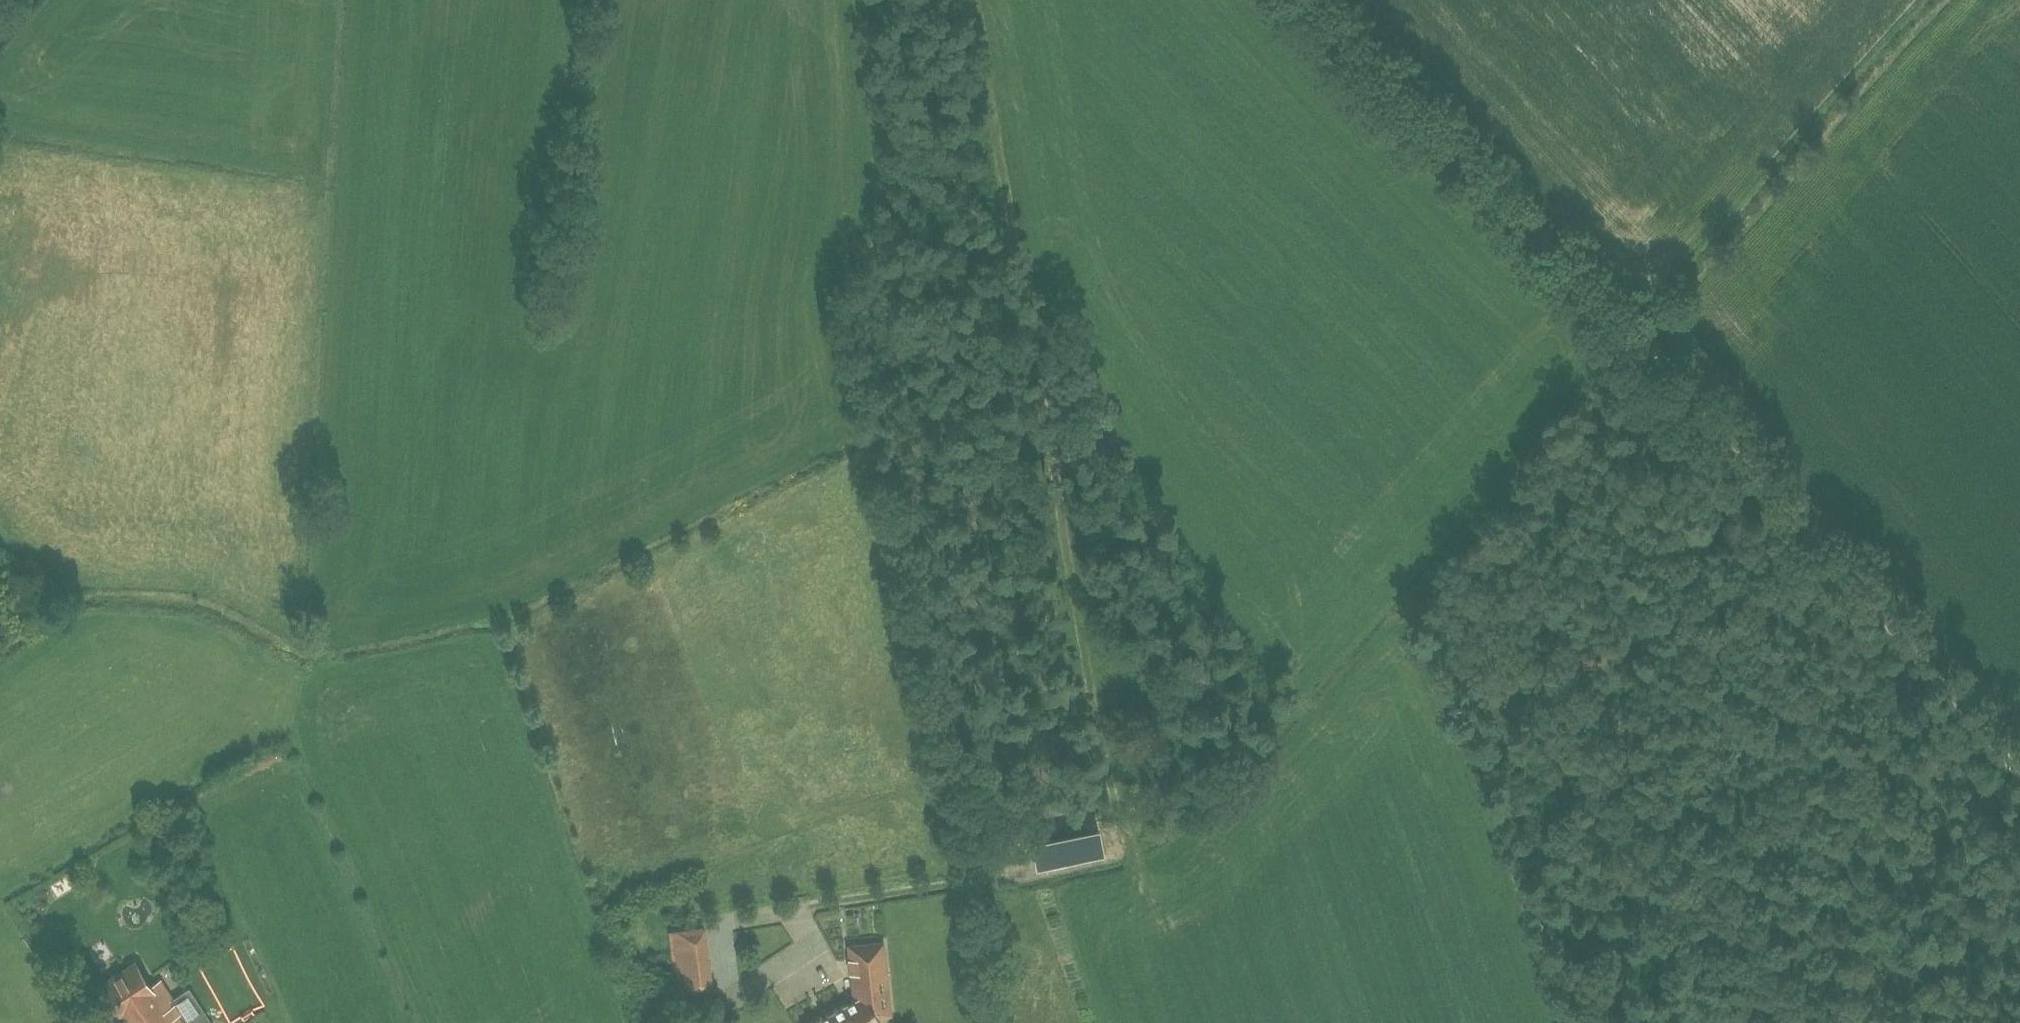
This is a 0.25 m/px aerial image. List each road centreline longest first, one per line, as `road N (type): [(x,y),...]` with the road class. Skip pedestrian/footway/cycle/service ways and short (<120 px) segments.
road 1 (track): [(985,0),(1094,697),(1125,830),(1028,846),(800,910)]
road 2 (track): [(1303,0),(2019,777)]
road 3 (unclassified): [(701,1022),(817,946),(800,910)]

